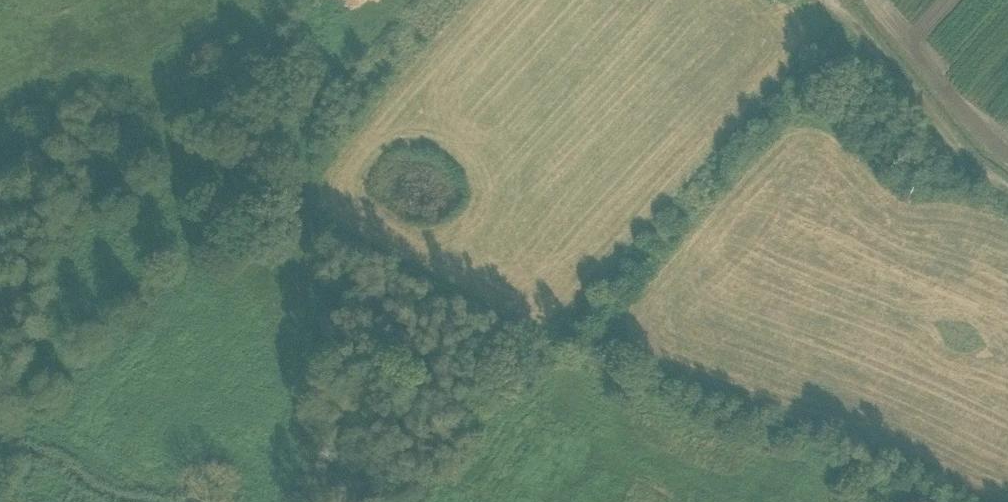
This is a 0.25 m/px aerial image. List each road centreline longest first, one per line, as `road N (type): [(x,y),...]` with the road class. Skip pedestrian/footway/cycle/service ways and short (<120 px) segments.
road 1 (track): [(857,26),(973,161),(1007,188)]

